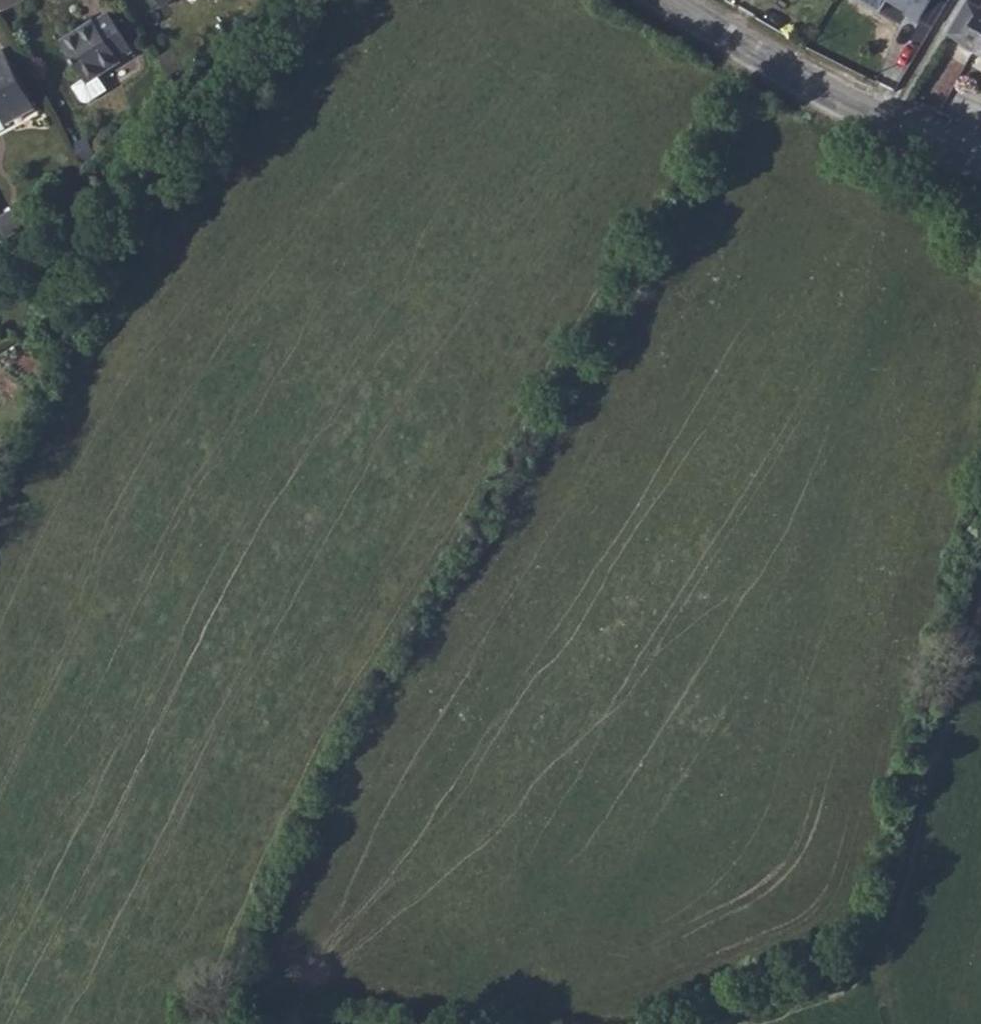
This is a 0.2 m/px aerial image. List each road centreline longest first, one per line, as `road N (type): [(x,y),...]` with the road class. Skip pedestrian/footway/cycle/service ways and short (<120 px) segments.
road 1 (track): [(0,305),(96,323),(225,112),(319,0)]
road 2 (unclassified): [(671,0),(820,87),(980,159)]

